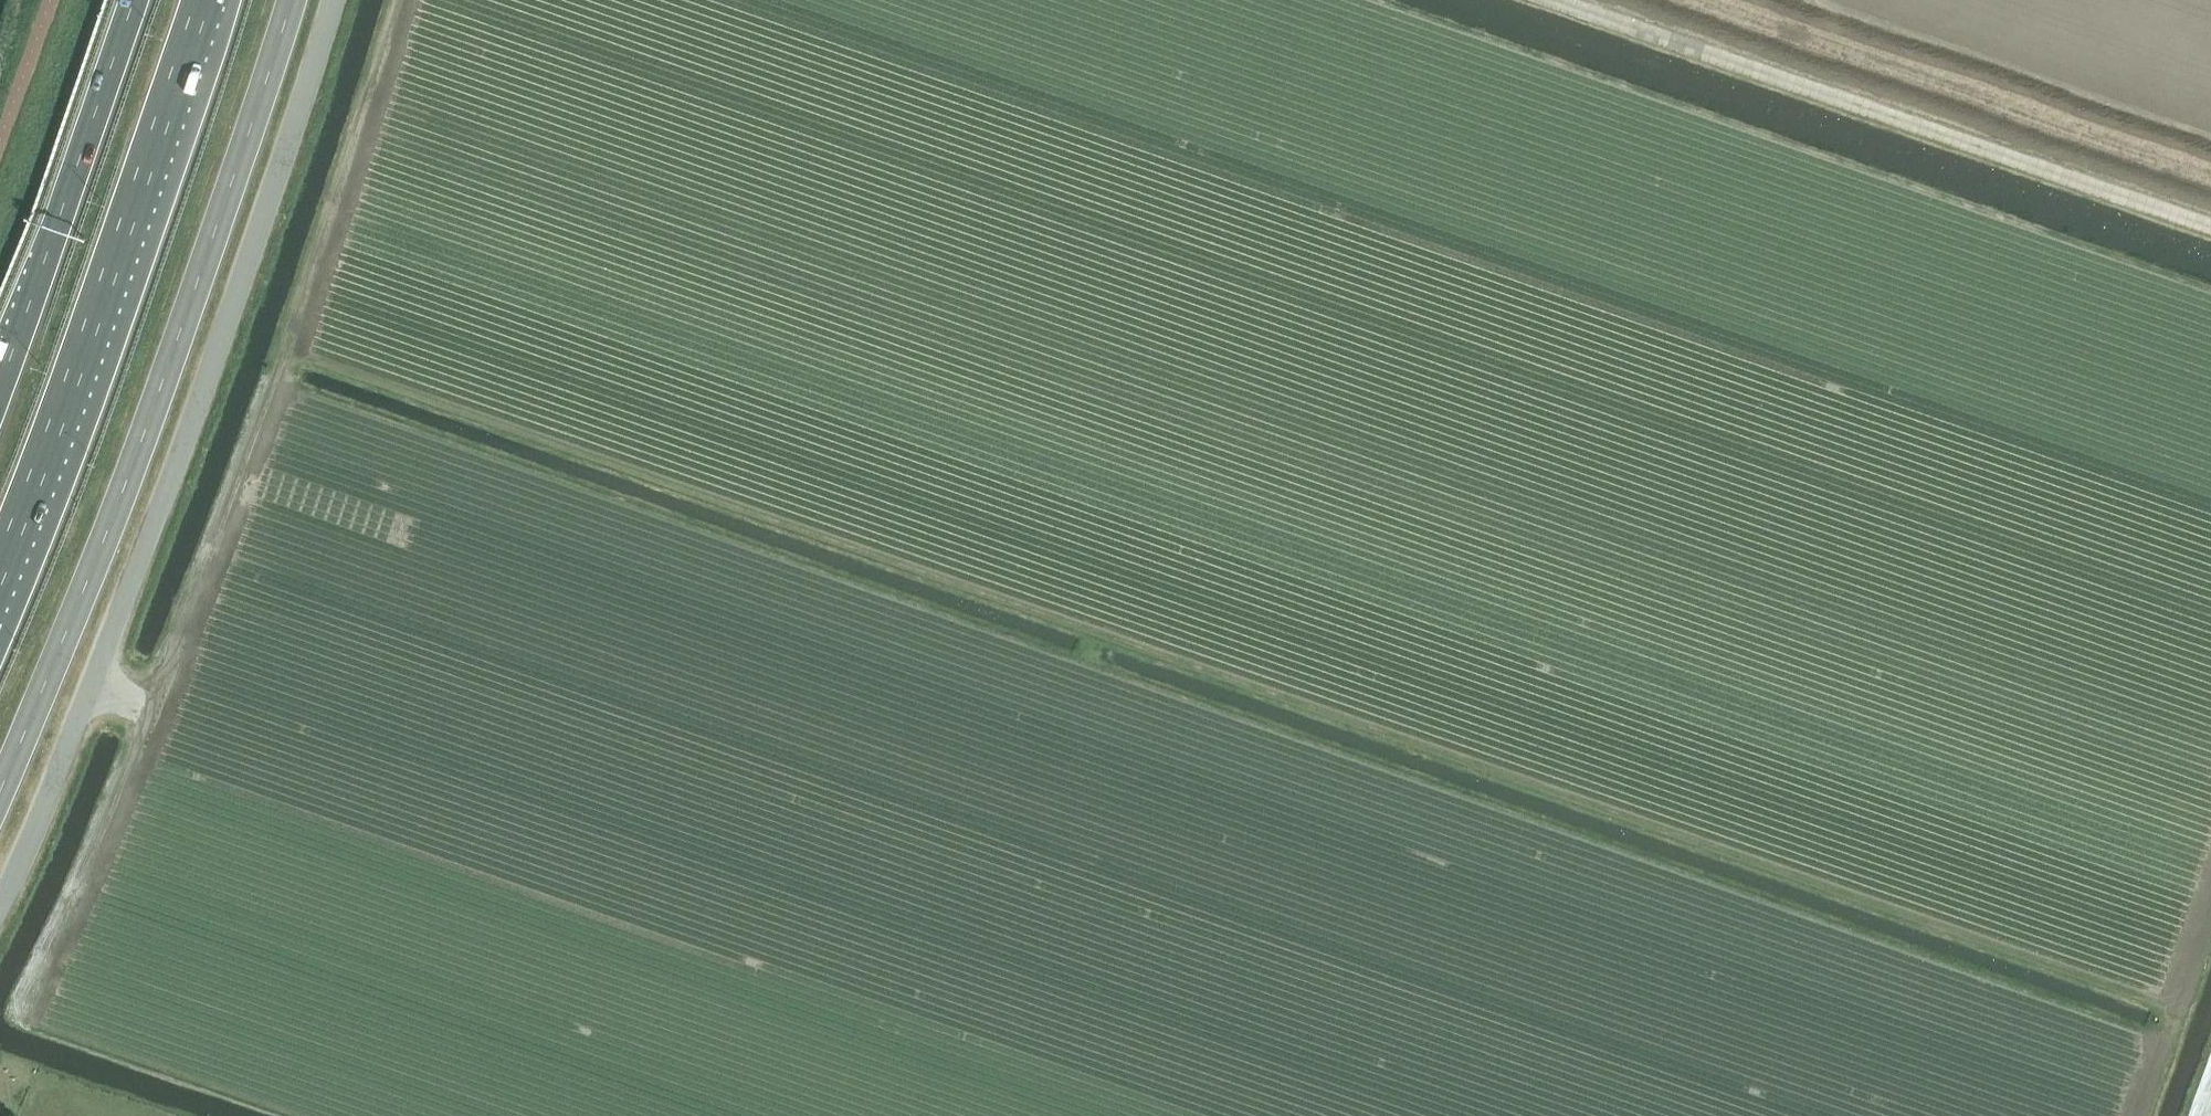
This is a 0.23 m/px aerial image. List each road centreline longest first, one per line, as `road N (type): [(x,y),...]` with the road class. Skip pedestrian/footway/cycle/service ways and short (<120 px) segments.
road 1 (unclassified): [(336,0),(189,431),(0,909)]
road 2 (trunk): [(0,559),(75,375),(205,0)]
road 3 (trunk): [(136,0),(0,385)]

